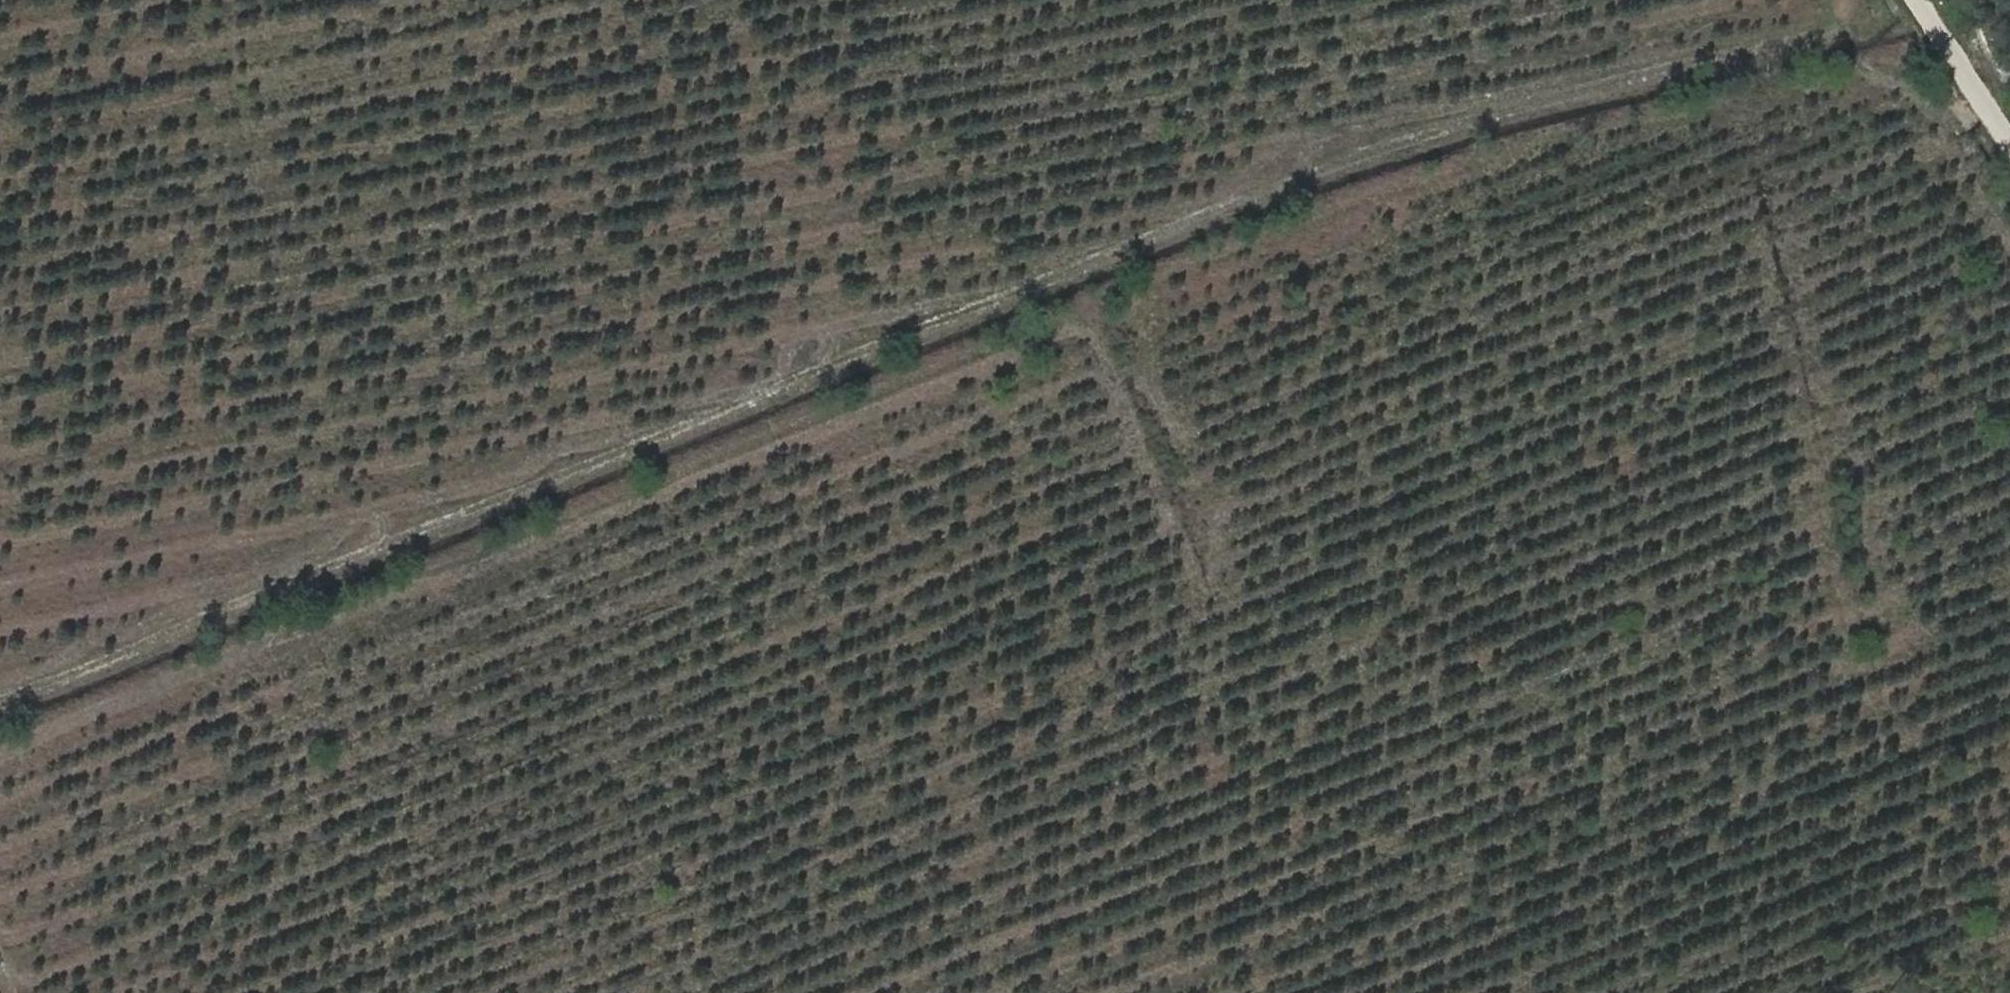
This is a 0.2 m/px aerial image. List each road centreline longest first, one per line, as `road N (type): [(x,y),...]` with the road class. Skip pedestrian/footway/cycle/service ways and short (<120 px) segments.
road 1 (track): [(1921,0),(2009,138)]

